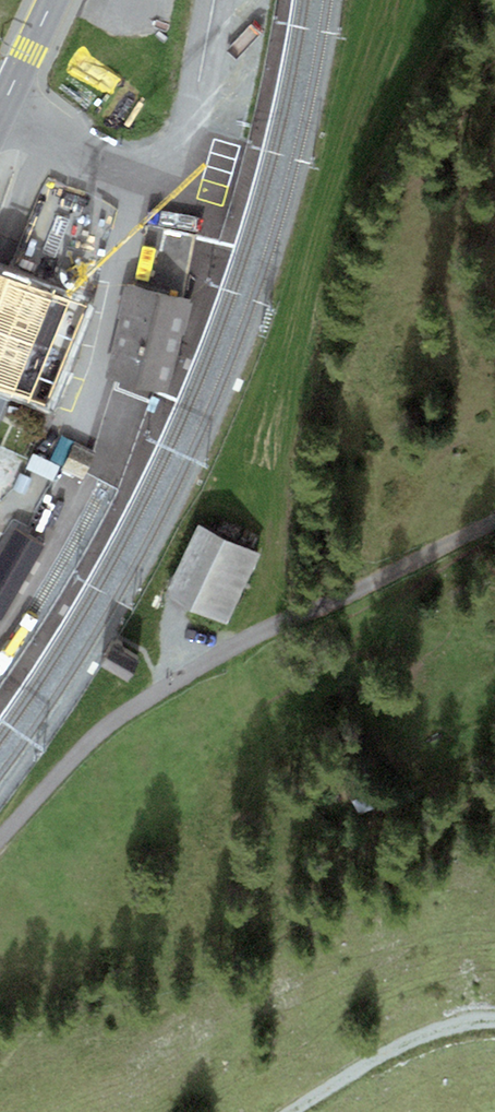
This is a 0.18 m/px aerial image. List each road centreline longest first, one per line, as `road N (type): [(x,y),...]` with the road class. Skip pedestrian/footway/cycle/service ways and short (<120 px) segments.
road 1 (unclassified): [(0,838),(120,715),(235,644),(494,522)]
road 2 (track): [(494,1022),(427,1032),(293,1111)]
road 3 (primary): [(52,0),(0,112)]

